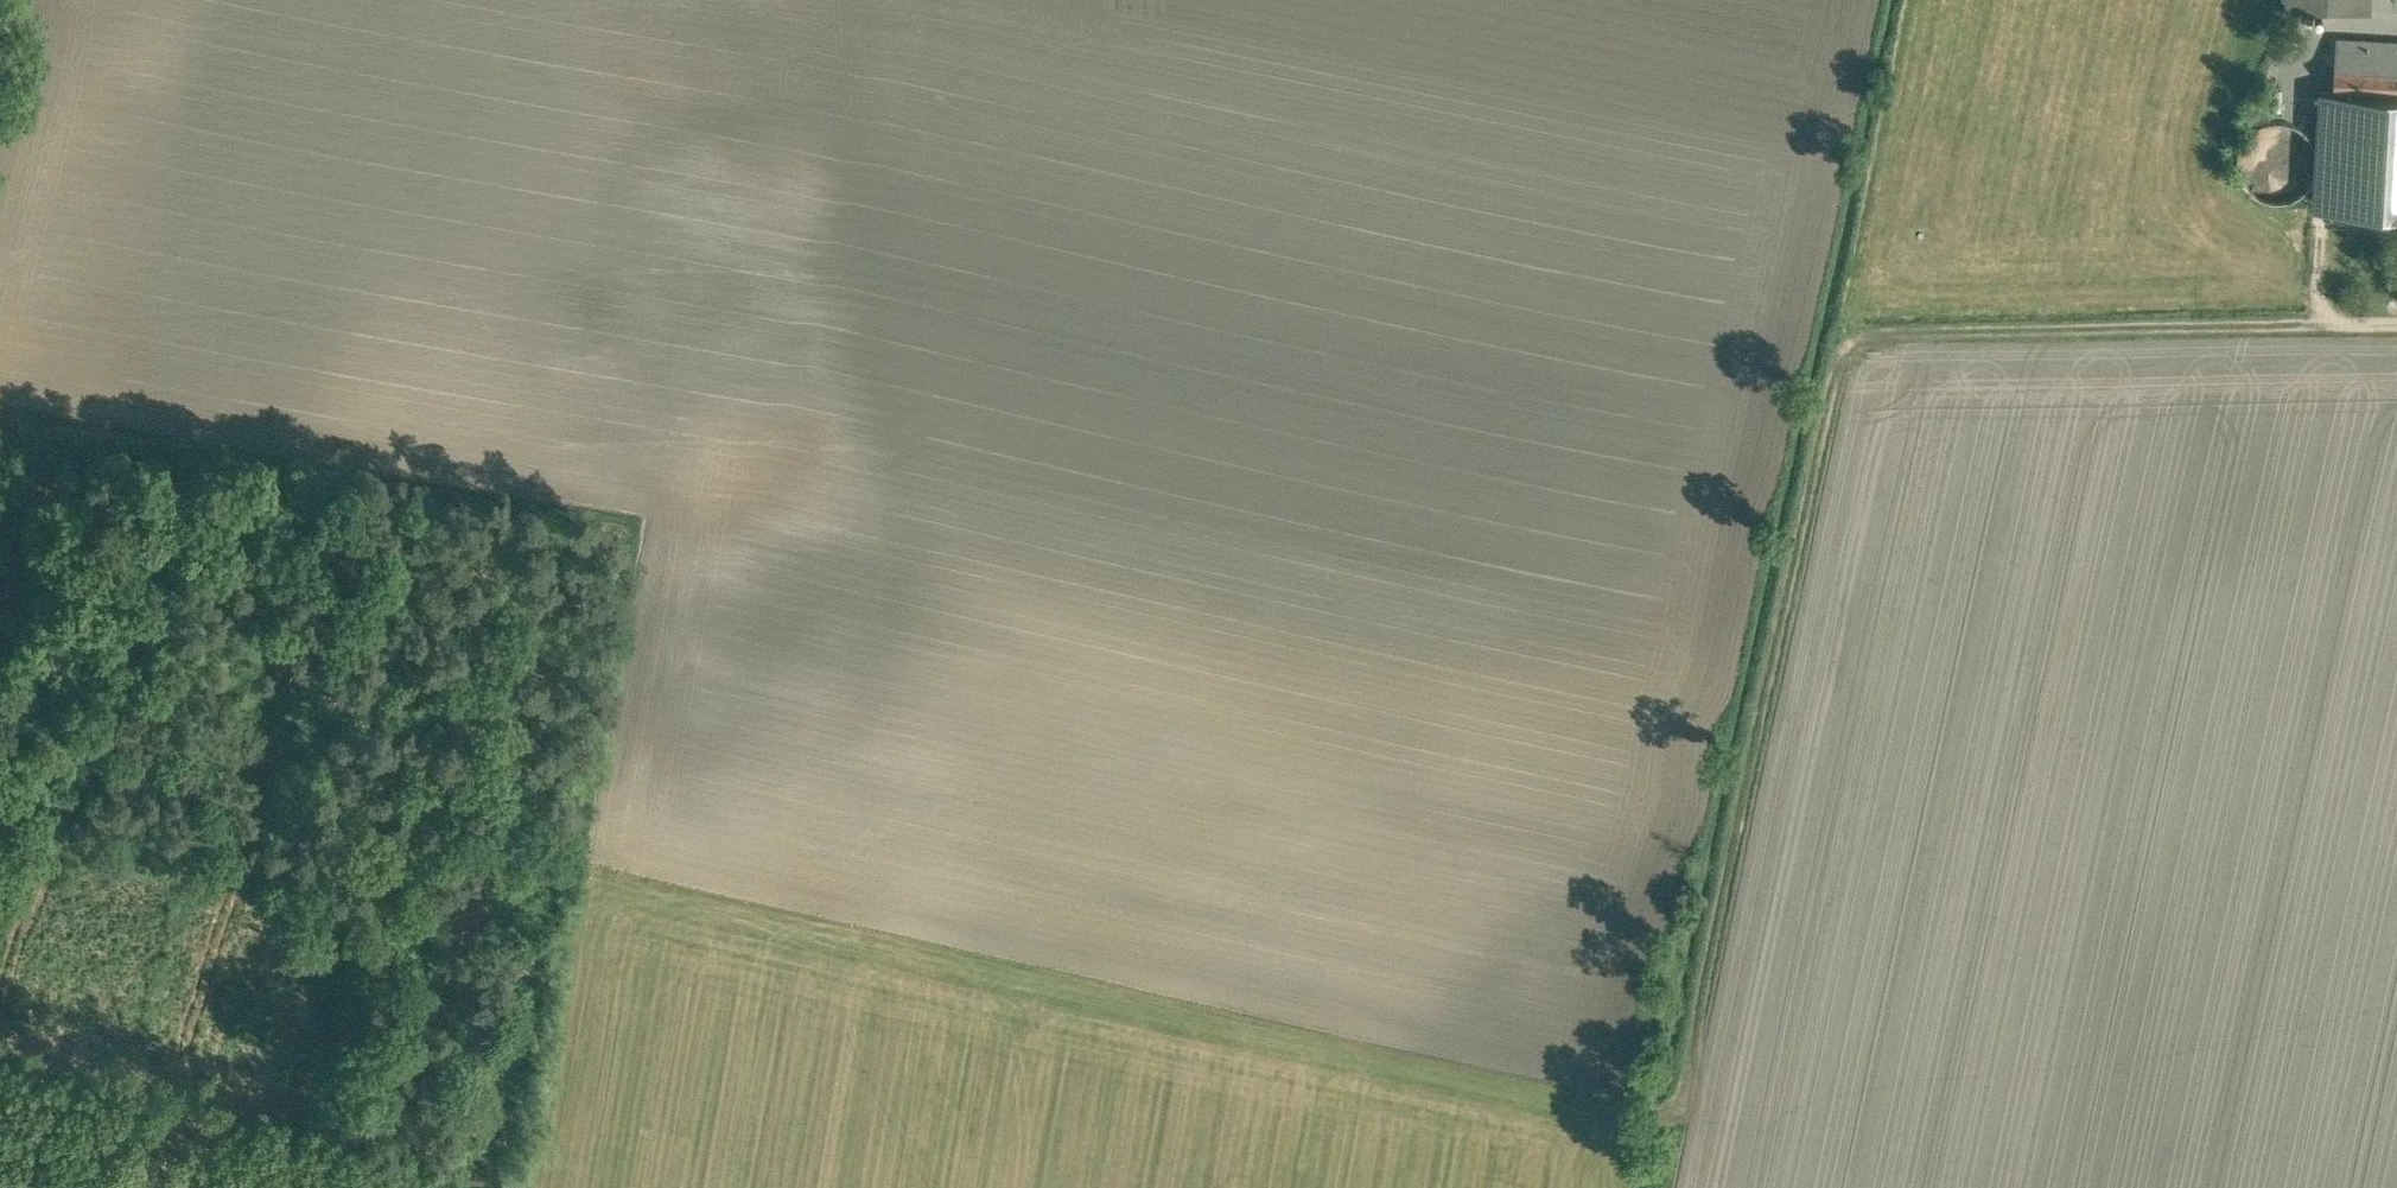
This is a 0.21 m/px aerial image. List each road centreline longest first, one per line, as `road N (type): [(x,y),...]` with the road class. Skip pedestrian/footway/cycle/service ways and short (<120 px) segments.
road 1 (track): [(1630,1118),(1676,1123),(1840,349),(1860,336),(2396,322)]

